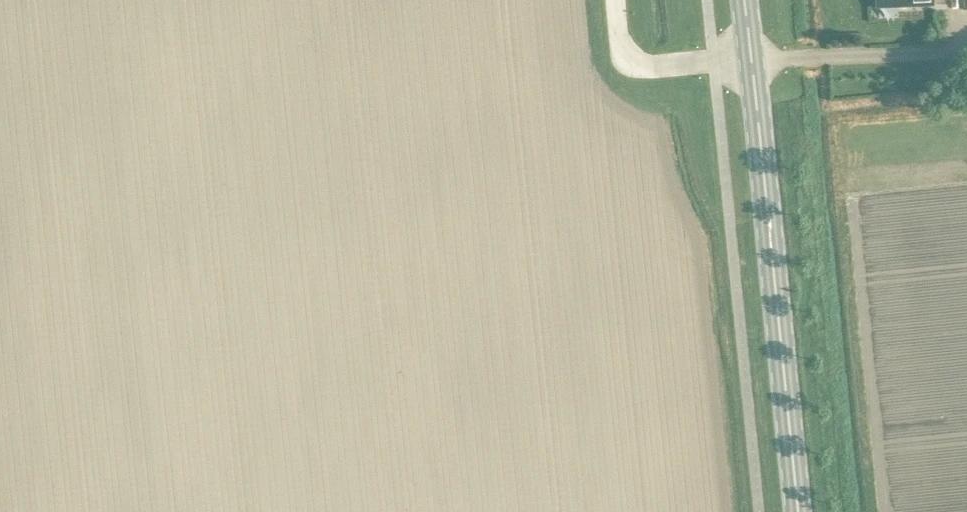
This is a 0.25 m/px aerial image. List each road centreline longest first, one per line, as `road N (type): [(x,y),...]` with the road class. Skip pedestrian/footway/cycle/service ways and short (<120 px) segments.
road 1 (secondary): [(785,511),(732,0)]

